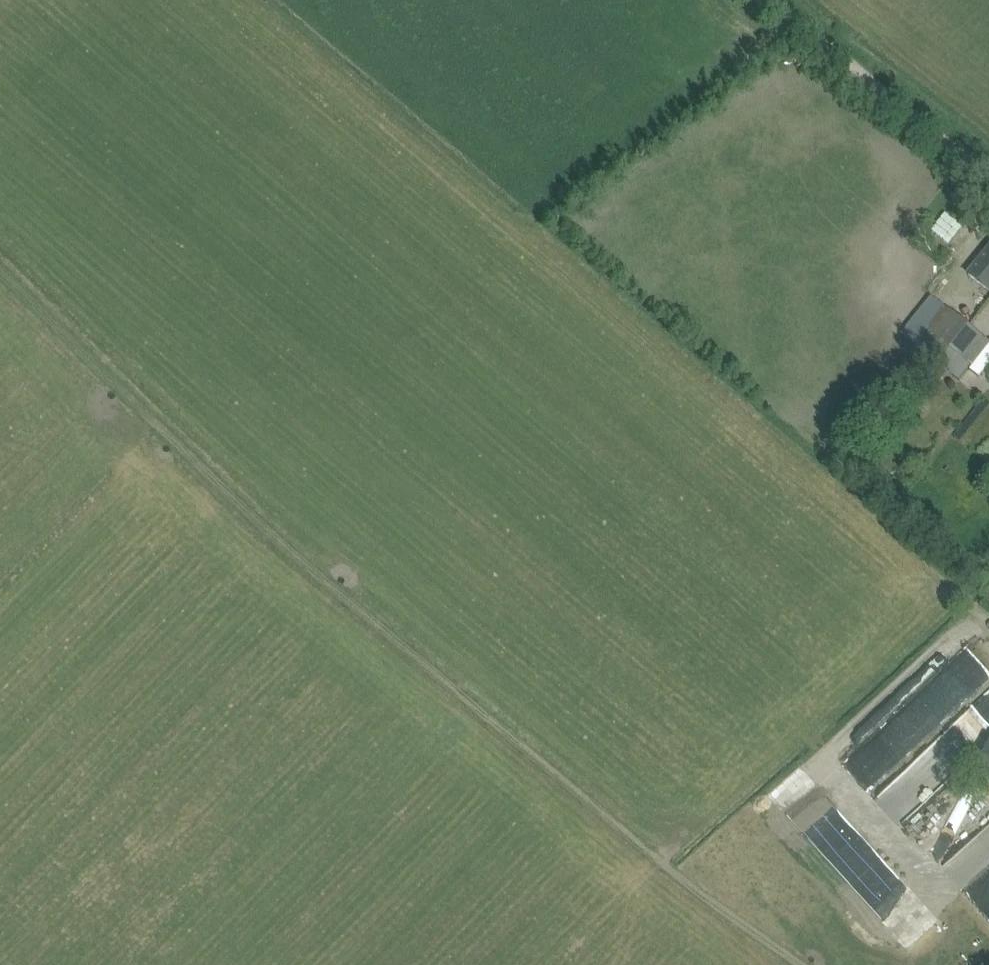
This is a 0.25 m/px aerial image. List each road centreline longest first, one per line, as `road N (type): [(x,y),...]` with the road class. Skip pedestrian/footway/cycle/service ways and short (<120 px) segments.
road 1 (track): [(758,0),(988,182)]

